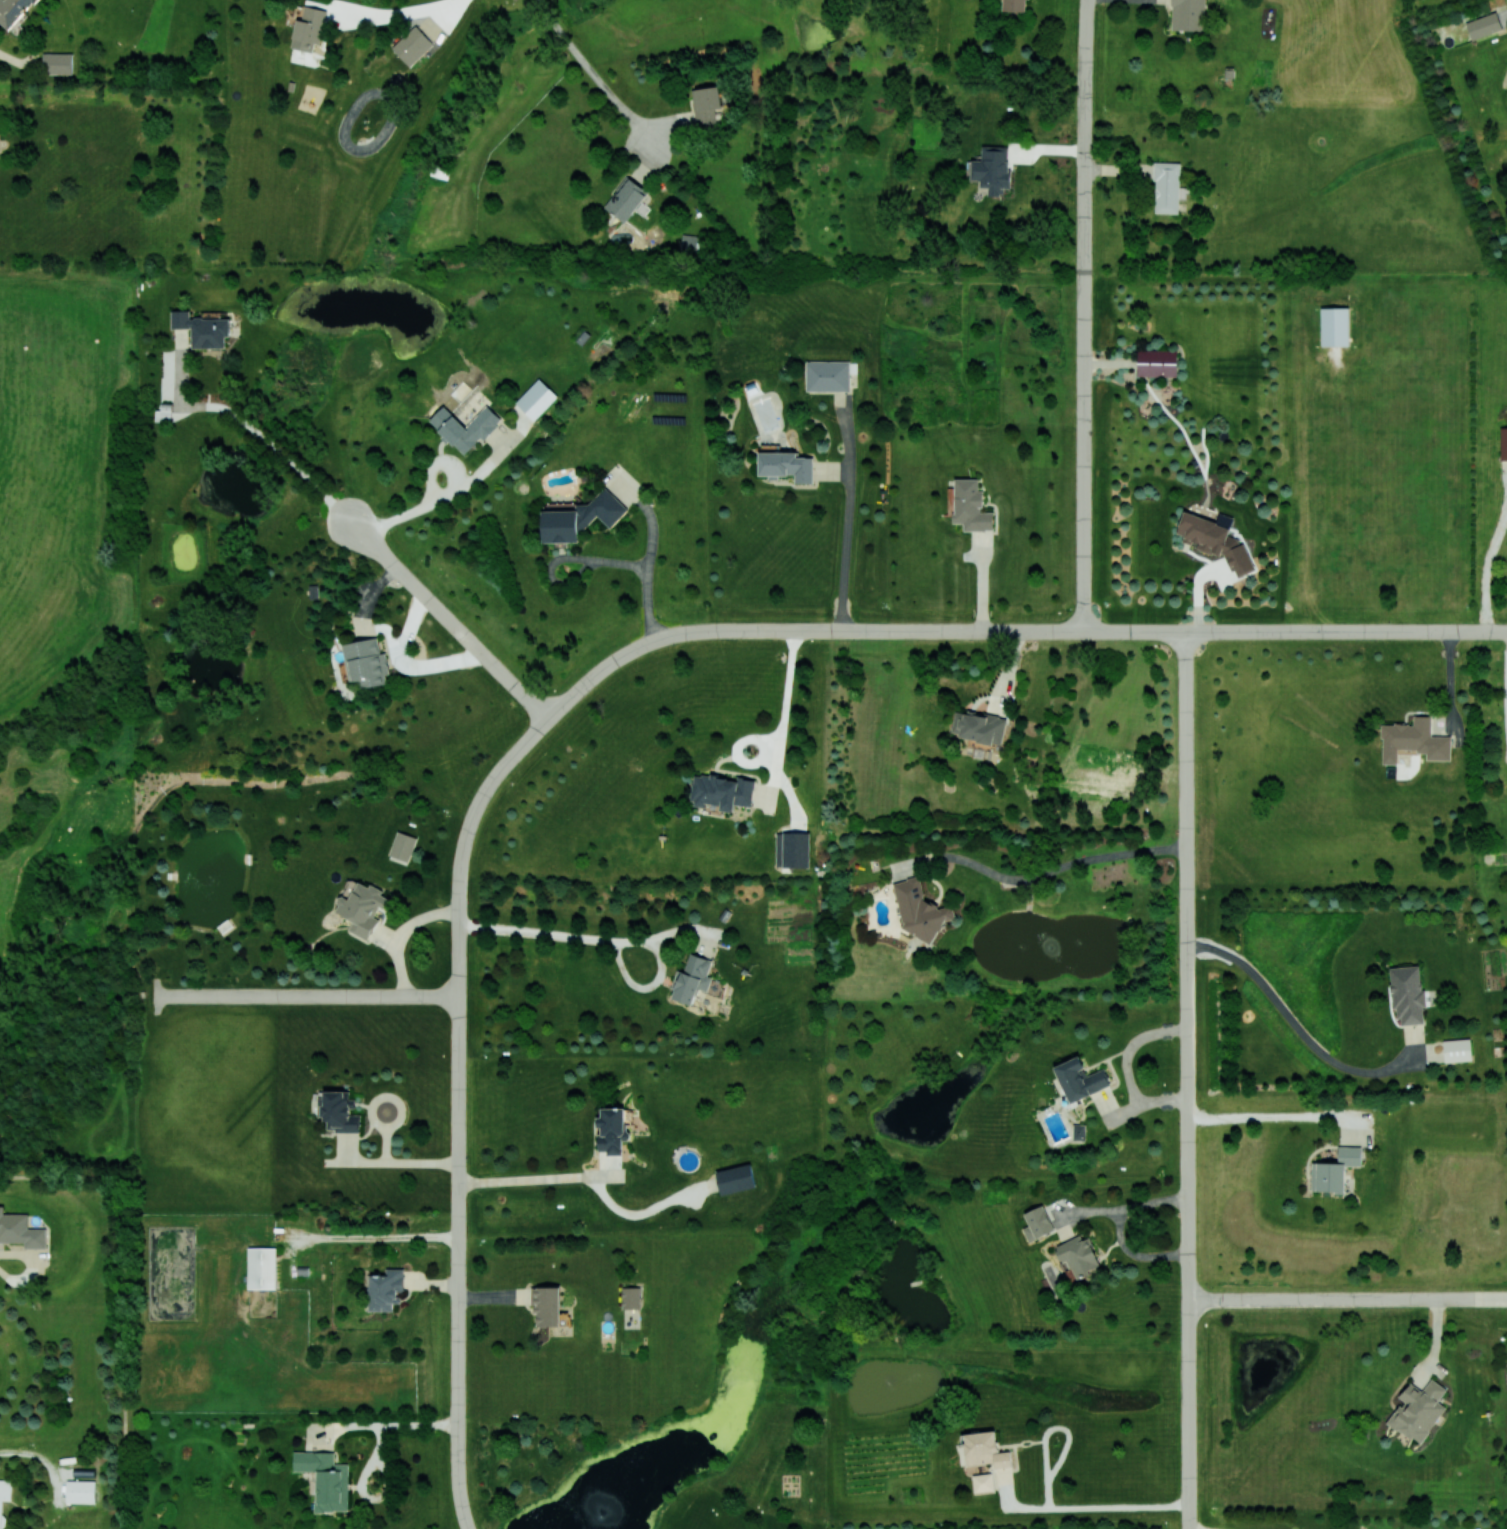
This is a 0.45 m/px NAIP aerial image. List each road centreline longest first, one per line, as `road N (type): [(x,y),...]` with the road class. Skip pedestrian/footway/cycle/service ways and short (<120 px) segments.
road 1 (residential): [(1185,631),(1189,1528)]
road 2 (residential): [(548,720),(488,787),(462,853),(460,1491),(468,1528)]
road 3 (residential): [(1088,0),(1084,631)]
road 4 (residential): [(887,632),(1506,631)]
road 5 (residential): [(1188,1300),(1505,1300)]
road 6 (residential): [(460,997),(154,995)]
road 7 (residential): [(548,720),(608,664),(662,639),(823,632)]
road 8 (residential): [(548,720),(348,520)]

